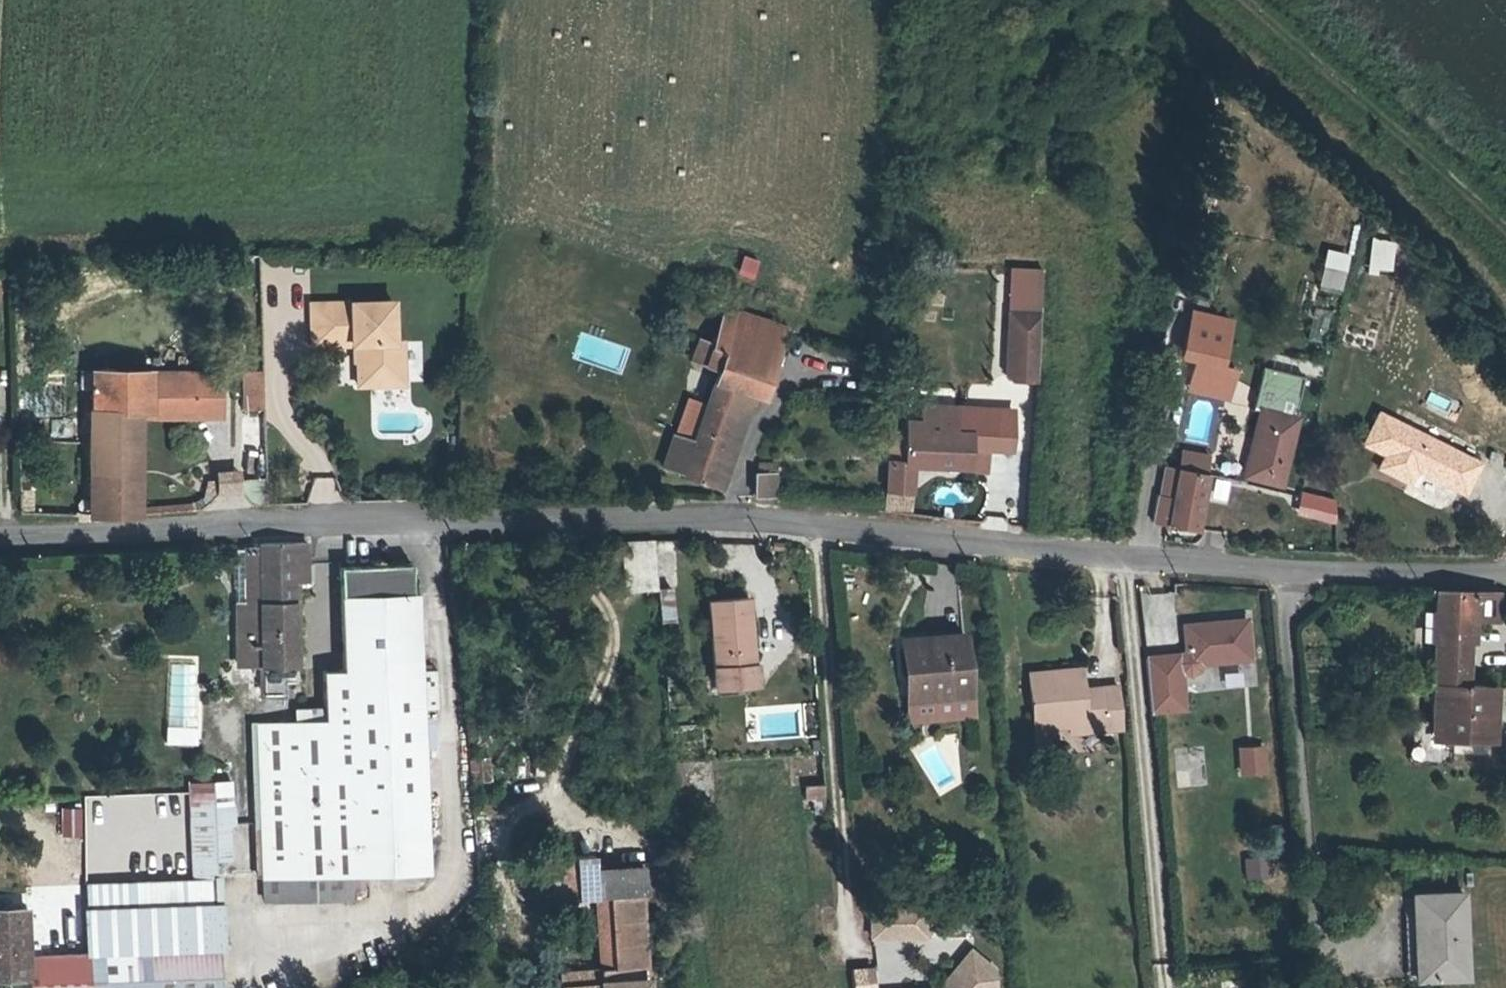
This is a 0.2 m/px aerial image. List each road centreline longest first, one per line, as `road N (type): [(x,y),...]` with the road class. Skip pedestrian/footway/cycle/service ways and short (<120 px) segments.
road 1 (unclassified): [(1505,567),(1126,557),(741,517),(0,536)]
road 2 (track): [(1246,0),(1505,230)]

